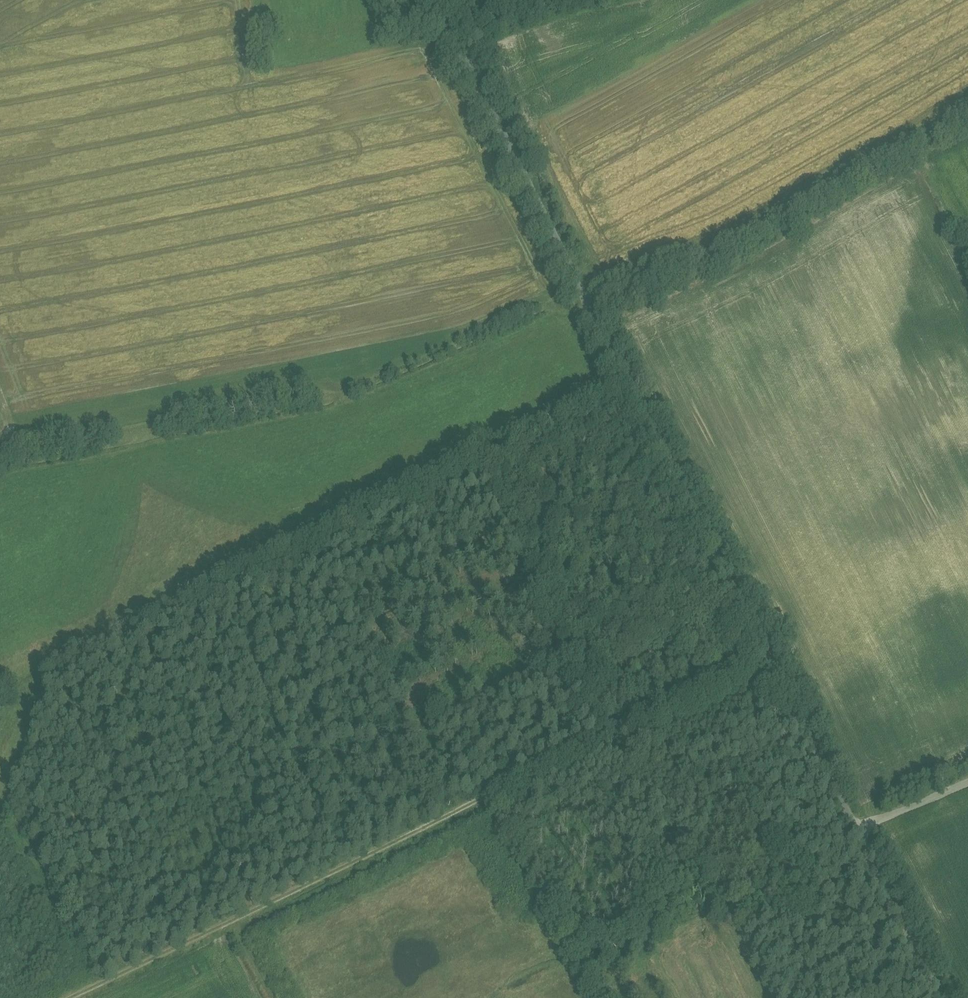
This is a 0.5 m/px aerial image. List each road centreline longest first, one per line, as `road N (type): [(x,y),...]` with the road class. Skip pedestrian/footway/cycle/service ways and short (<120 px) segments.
road 1 (residential): [(944,997),(439,0)]
road 2 (track): [(770,657),(72,997)]

